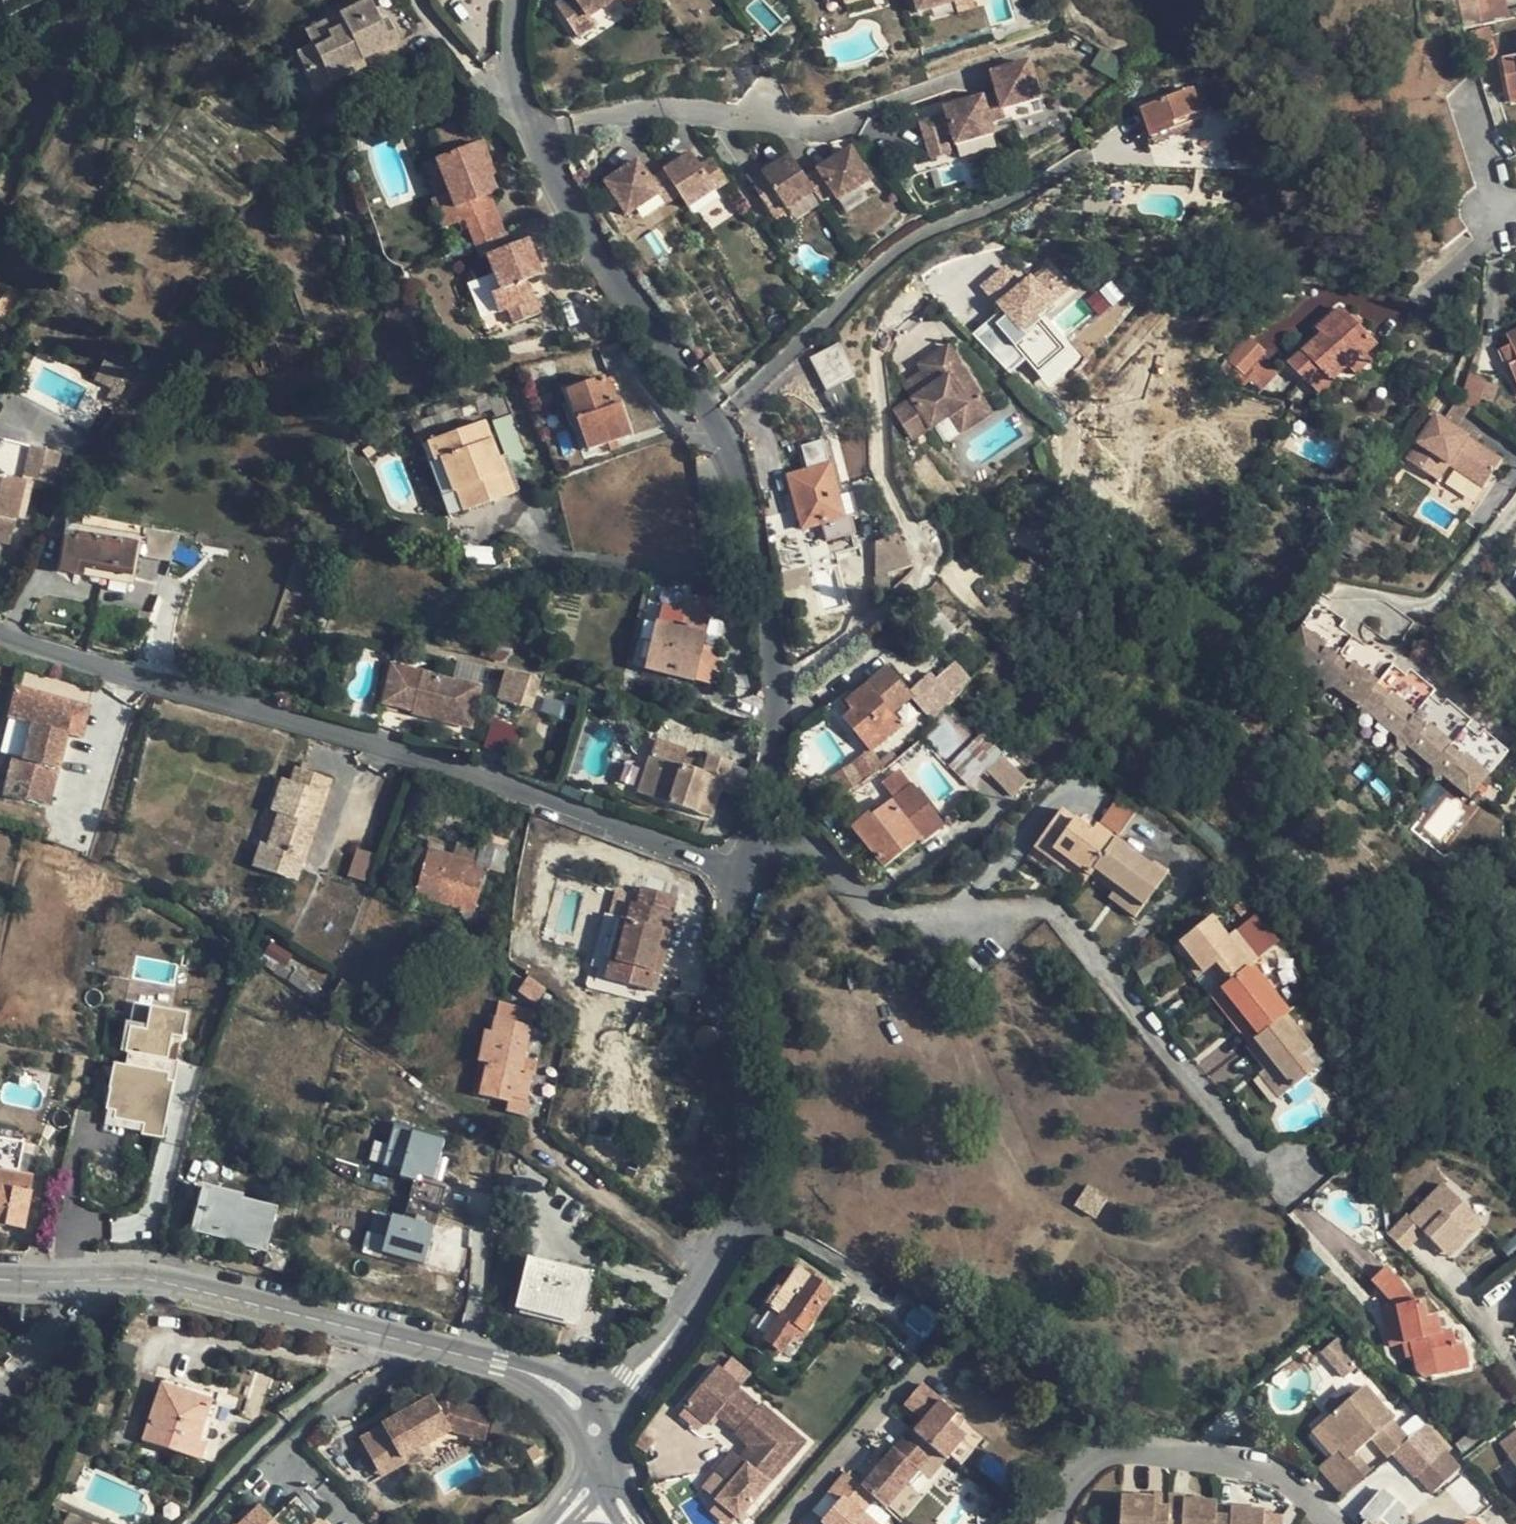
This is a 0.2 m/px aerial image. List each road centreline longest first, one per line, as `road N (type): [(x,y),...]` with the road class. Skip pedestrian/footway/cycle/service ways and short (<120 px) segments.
road 1 (residential): [(514,0),(513,54),(534,140),(715,426),(744,492),(771,635),(774,707),(754,845)]
road 2 (residential): [(747,875),(377,741),(0,633)]
road 3 (residential): [(754,845),(819,846),(871,919),(1051,909),(1275,1183),(1303,1170)]
road 4 (residential): [(747,875),(721,962),(747,1143),(733,1234),(688,1310),(593,1427)]
road 5 (residential): [(87,1281),(171,1283),(499,1364),(563,1392),(593,1427)]
road 6 (residential): [(1058,1523),(1070,1487),(1111,1447),(1270,1468),(1330,1523)]
road 7 (unclassified): [(0,1386),(74,1308),(87,1281)]

